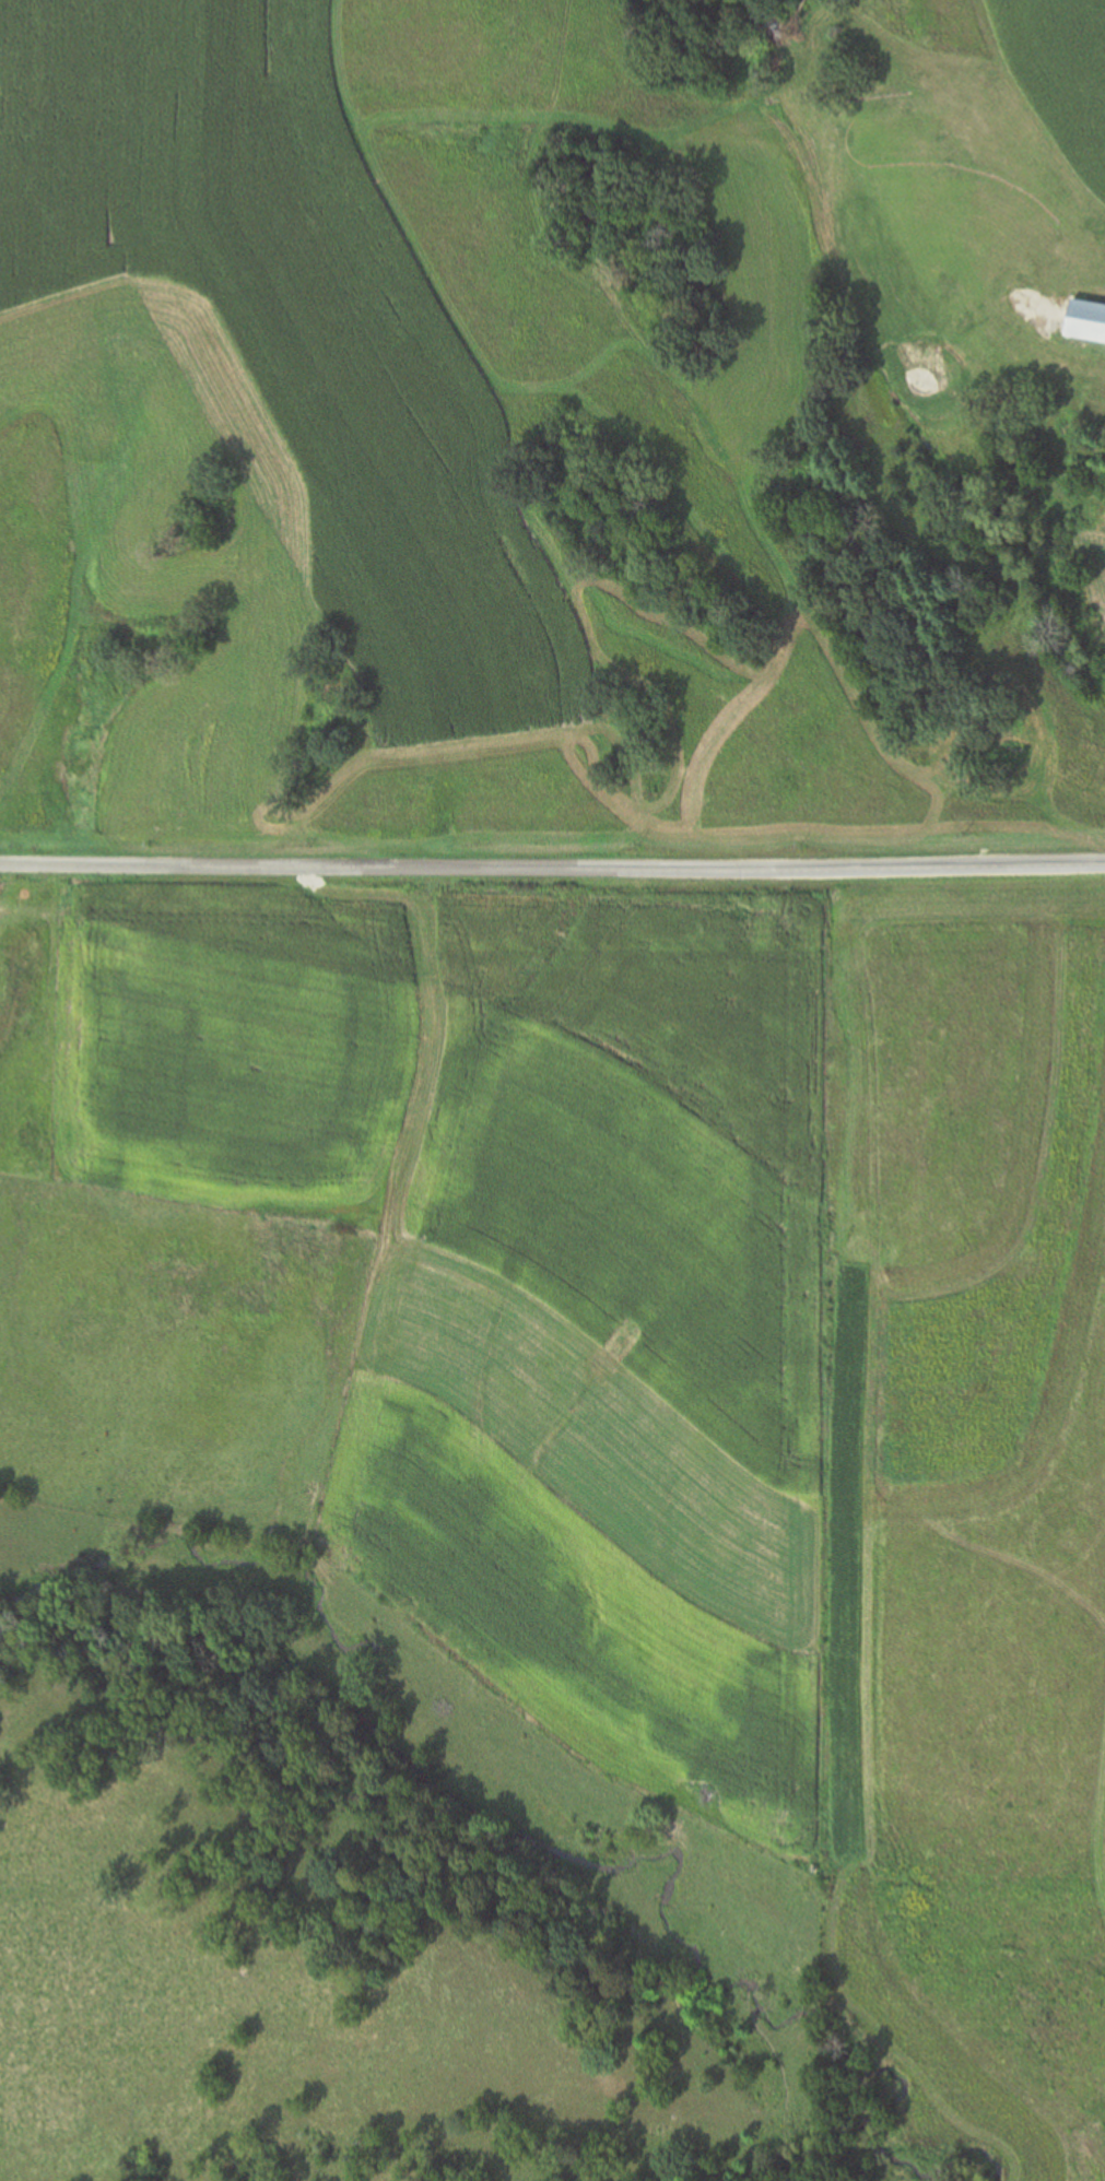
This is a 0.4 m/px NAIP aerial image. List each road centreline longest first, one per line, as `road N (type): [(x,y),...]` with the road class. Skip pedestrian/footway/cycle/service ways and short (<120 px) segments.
road 1 (residential): [(1104,858),(743,866),(0,862)]

